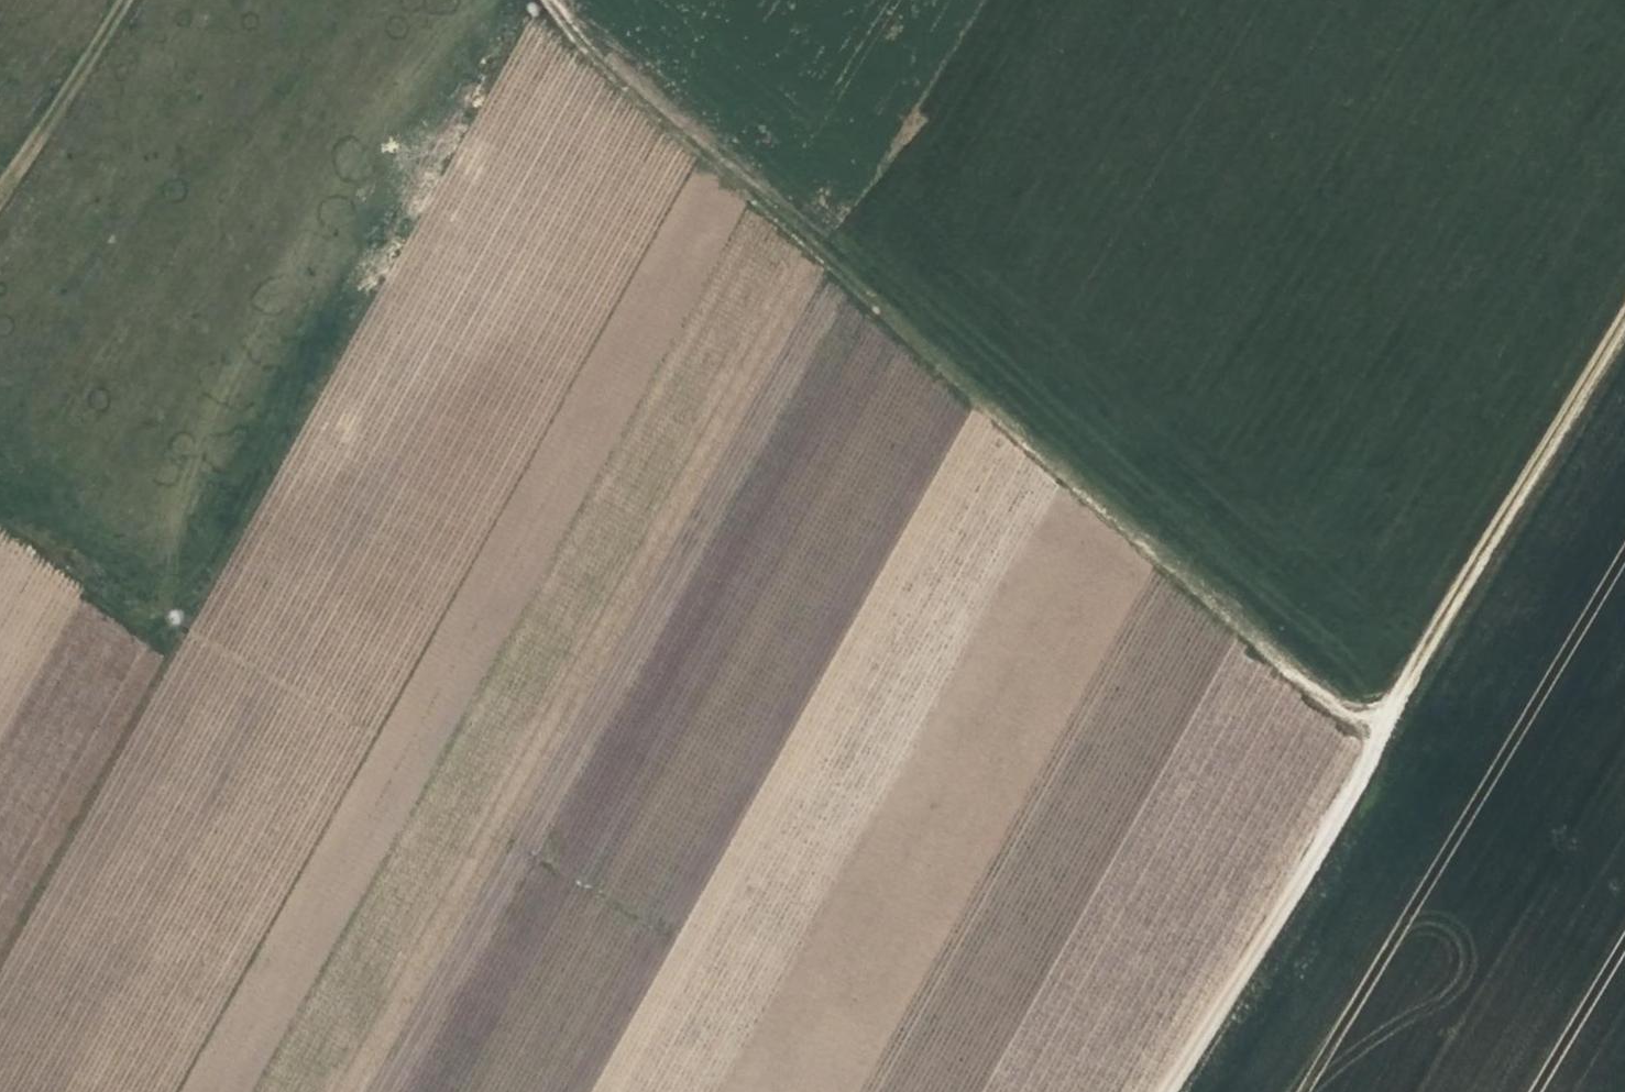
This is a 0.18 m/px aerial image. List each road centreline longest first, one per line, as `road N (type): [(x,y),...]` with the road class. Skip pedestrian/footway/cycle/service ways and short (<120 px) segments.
road 1 (track): [(1372,743),(563,0)]
road 2 (track): [(1624,325),(1153,1091)]
road 3 (track): [(118,0),(0,178)]

